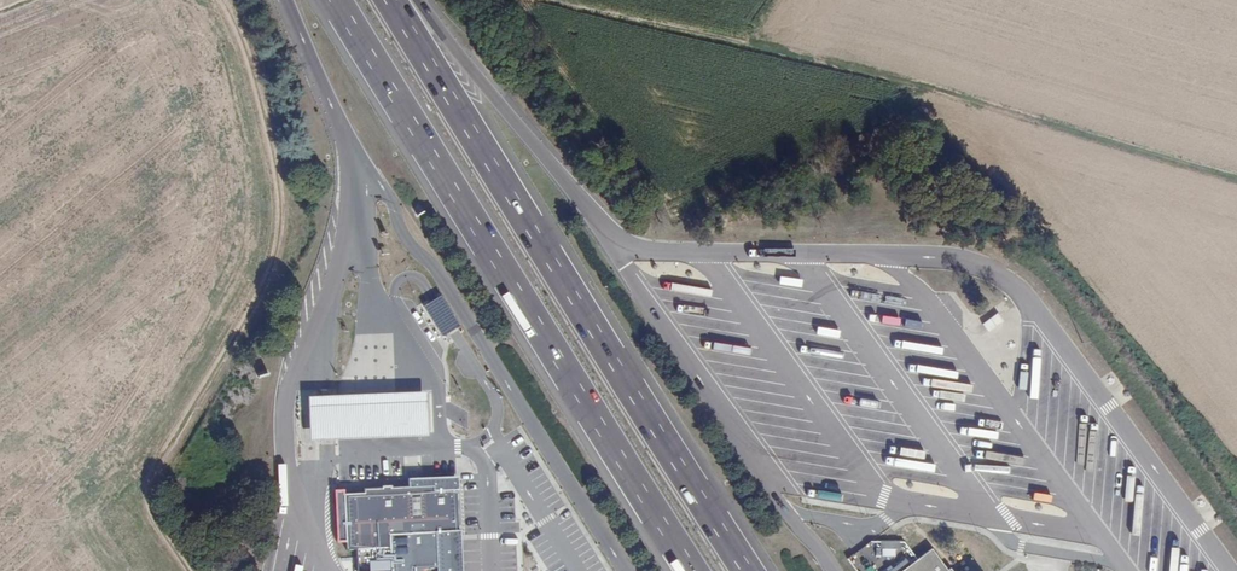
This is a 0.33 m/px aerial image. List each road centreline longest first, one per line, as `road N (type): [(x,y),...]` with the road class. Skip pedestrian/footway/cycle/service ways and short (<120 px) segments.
road 1 (track): [(1236,180),(923,86),(544,0)]
road 2 (motorway): [(332,0),(698,570)]
road 3 (motorway): [(755,570),(392,0)]
road 4 (track): [(222,0),(255,77),(281,184),(276,260),(246,326),(146,487),(149,514),(186,570)]
road 5 (motorway): [(612,232),(423,0)]
road 6 (motorway): [(291,0),(322,59),(352,150)]

